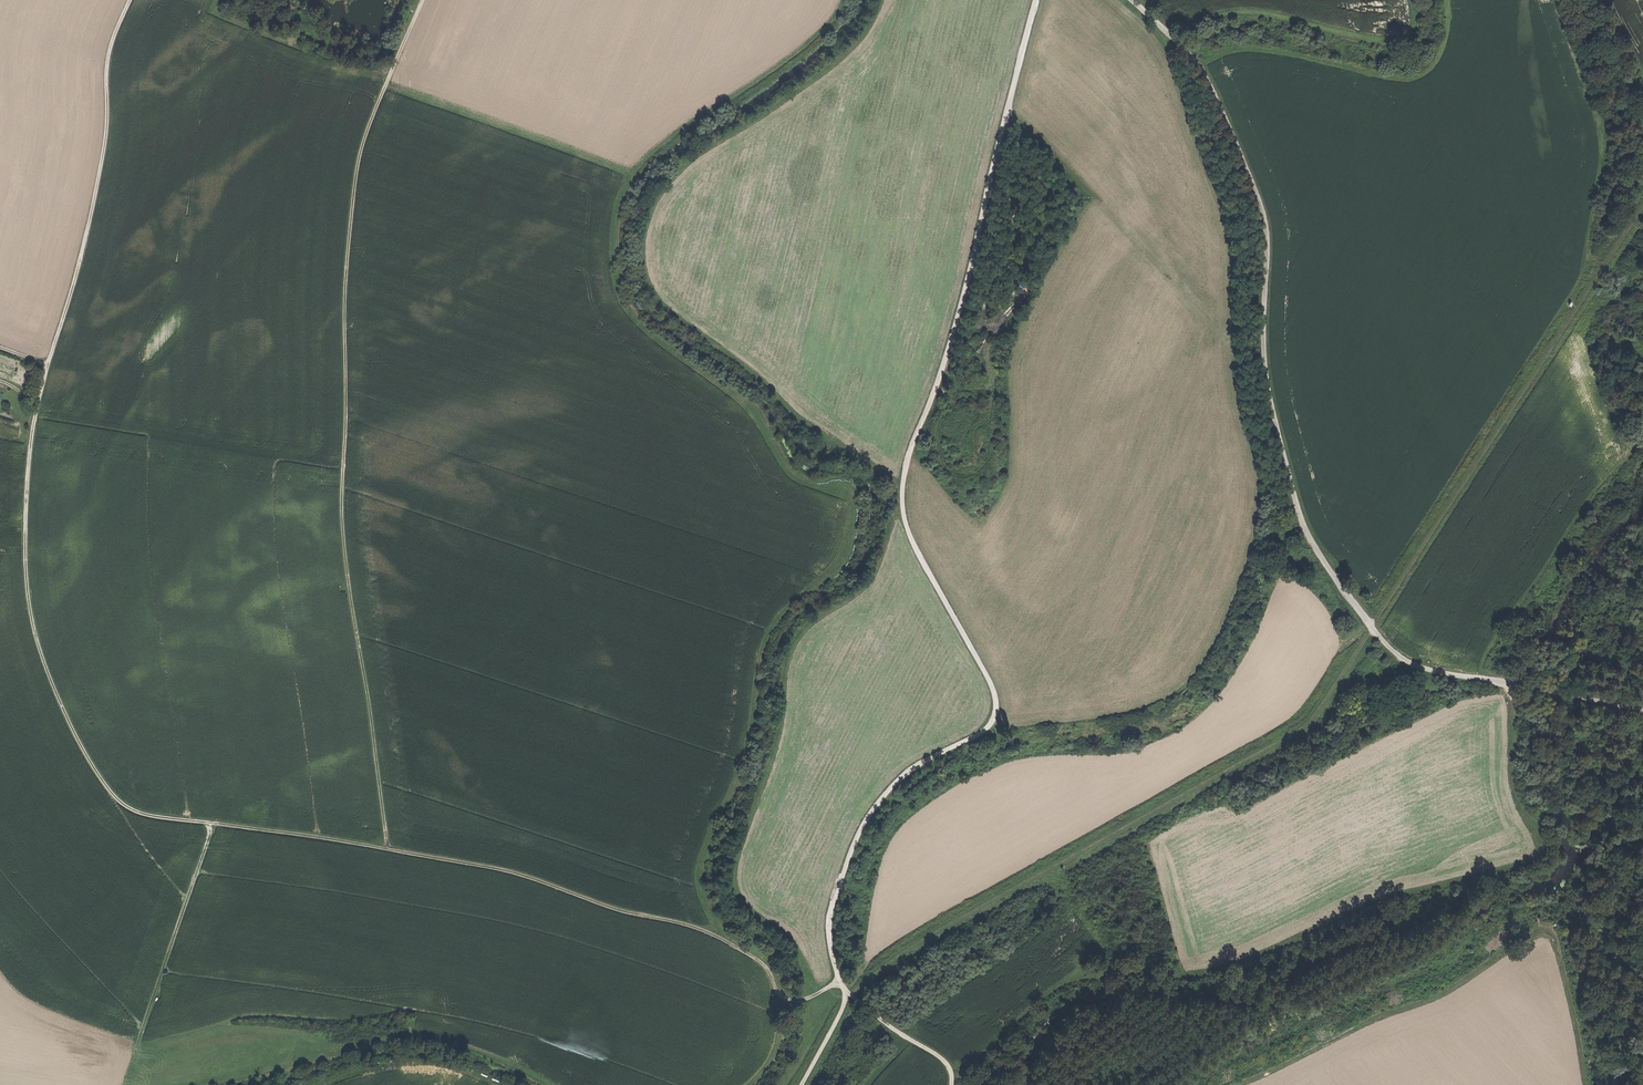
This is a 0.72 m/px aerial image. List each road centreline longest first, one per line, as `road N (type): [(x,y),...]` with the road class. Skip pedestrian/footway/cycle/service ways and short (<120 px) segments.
road 1 (track): [(422,0),(359,154),(342,296),(339,538),(389,850),(533,877),(618,912),(714,934),(764,965),(784,999),(815,997),(838,981)]
road 2 (track): [(1036,0),(965,292),(902,489),(908,529),(997,710),(984,732),(907,773),(877,806),(829,925),(838,981),(938,1058),(952,1084)]
road 3 (track): [(851,996),(883,967),(1311,720),(1642,205)]
road 4 (track): [(1642,710),(1429,670),(1400,657),(1326,565),(1301,521),(1267,372),(1261,208),(1204,77),(1130,0)]
road 5 (track): [(389,850),(150,815),(110,793),(35,634),(25,571),(28,469),(48,366)]
road 6 (track): [(877,0),(865,30),(836,63),(669,180),(646,211),(639,242),(641,270),(680,321),(902,489)]
road 7 (track): [(902,511),(890,517),(868,579),(793,642),(768,769),(732,863),(739,902),(783,930),(826,990)]
road 8 (track): [(1240,1084),(1422,1004),(1542,931),(1554,935),(1560,955),(1587,1084)]
road 9 (track): [(48,366),(102,141),(106,57),(127,0)]
road 10 (track): [(214,822),(126,1084)]
road 11 (track): [(1642,959),(1614,1084)]

